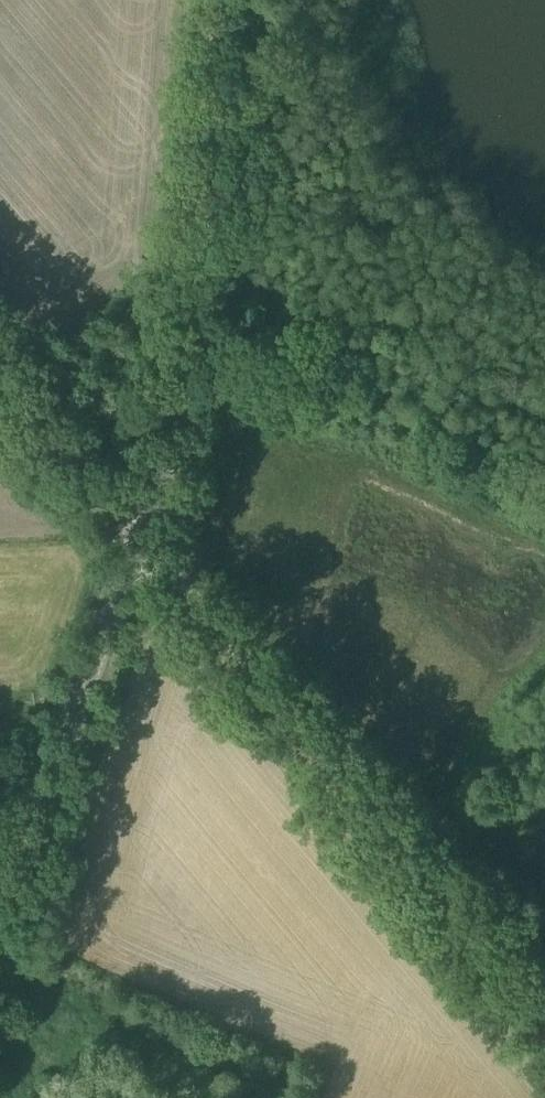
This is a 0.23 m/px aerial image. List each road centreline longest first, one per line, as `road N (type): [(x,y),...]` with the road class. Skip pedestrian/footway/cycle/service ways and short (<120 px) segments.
road 1 (unclassified): [(544,1008),(148,542)]
road 2 (unclassified): [(148,542),(194,427),(206,367),(237,0)]
road 3 (unclassified): [(0,947),(148,542)]
road 4 (unclassified): [(148,542),(0,370)]

